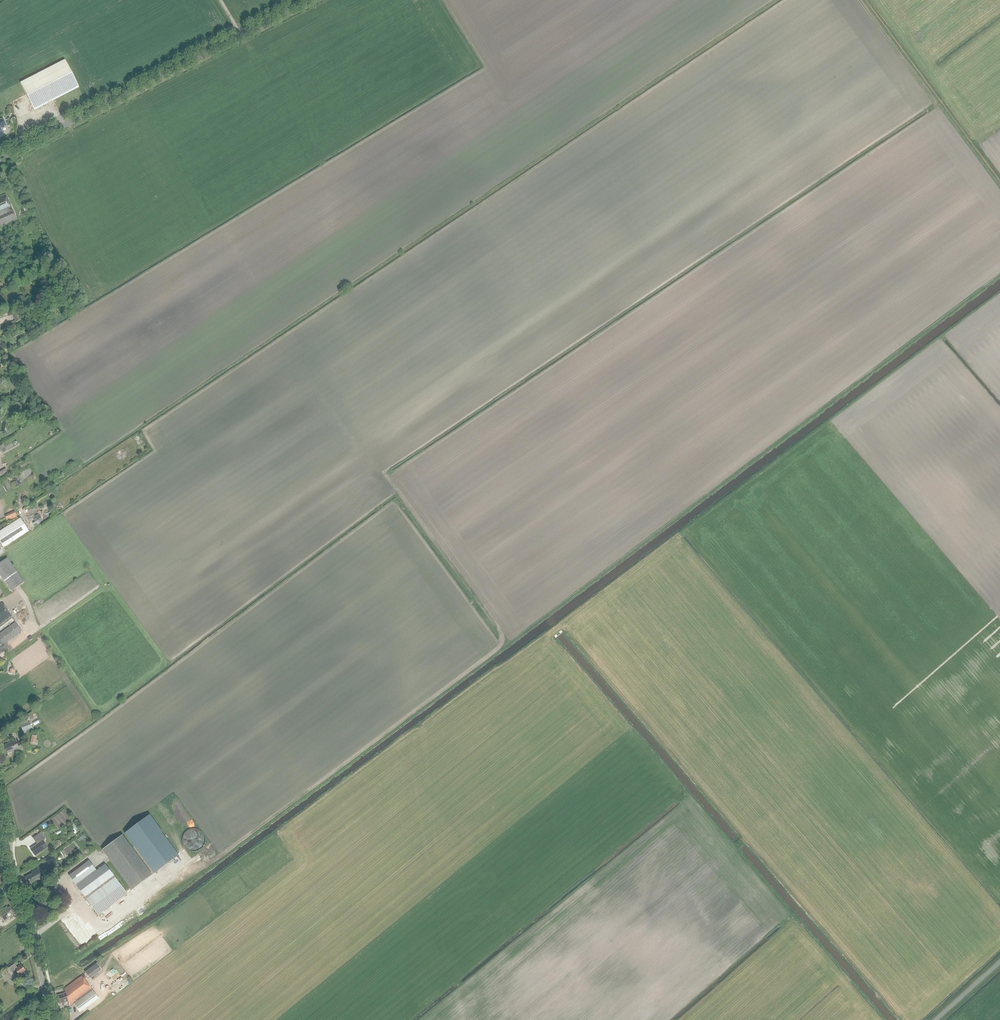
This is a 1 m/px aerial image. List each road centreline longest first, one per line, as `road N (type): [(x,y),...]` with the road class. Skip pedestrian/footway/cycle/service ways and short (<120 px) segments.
road 1 (tertiary): [(0,159),(307,0)]
road 2 (secondary): [(50,1019),(0,811)]

